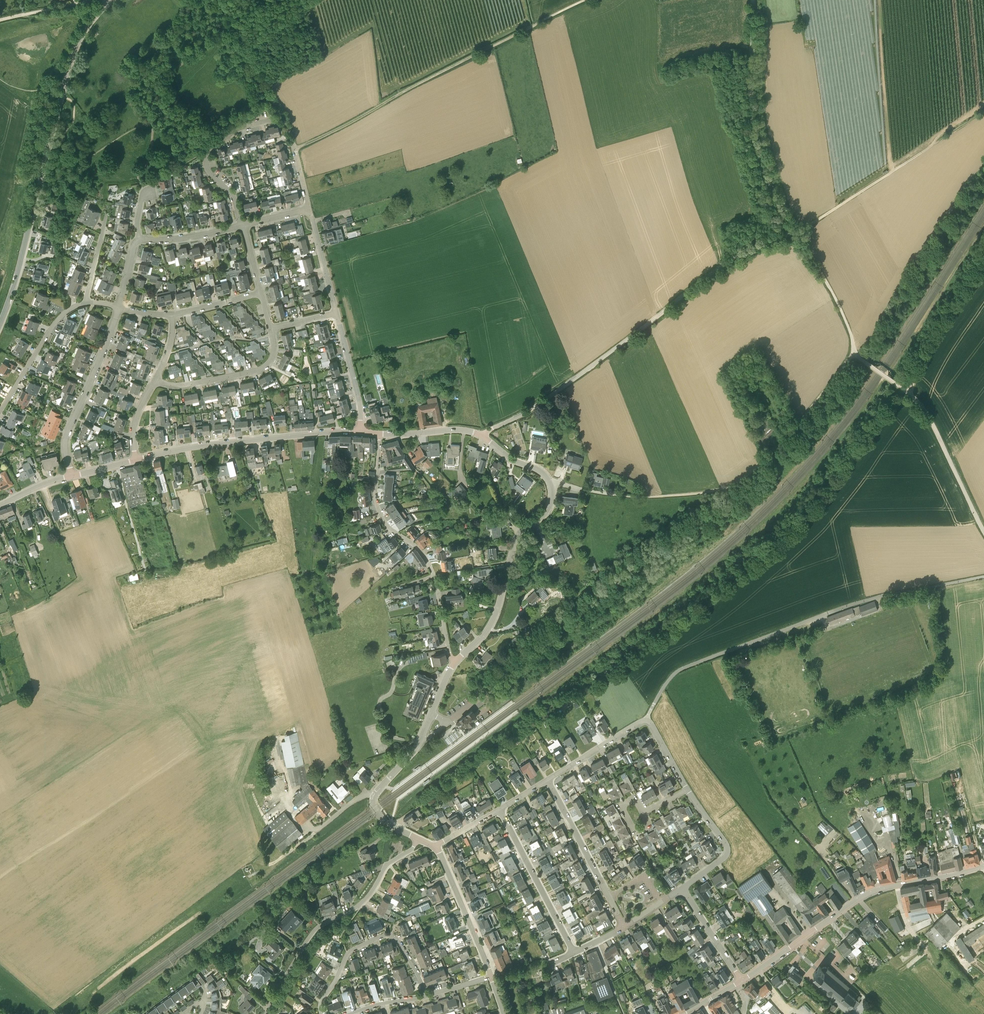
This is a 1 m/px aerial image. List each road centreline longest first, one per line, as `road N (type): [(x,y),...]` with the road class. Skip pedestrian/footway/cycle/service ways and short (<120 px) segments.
road 1 (unclassified): [(484,436),(551,396),(734,258),(796,233)]
road 2 (unclassified): [(654,703),(686,667),(864,600),(983,576)]
road 3 (unclassified): [(983,532),(925,413),(856,355),(832,291),(796,233)]
road 4 (tertiary): [(0,324),(73,52),(109,0)]
road 5 (tertiary): [(454,662),(491,624),(518,533),(552,502),(543,473),(484,436)]
road 6 (track): [(624,496),(704,492),(741,480),(855,353)]
road 7 (tertiary): [(742,980),(870,892),(983,867)]
road 8 (track): [(295,149),(535,25)]
road 9 (residential): [(379,433),(377,504),(429,563),(454,662)]
road 10 (unclassified): [(796,233),(755,134),(753,0)]
road 11 (residential): [(266,1013),(313,931),(362,903),(385,866),(417,839)]
road 12 (tertiary): [(136,460),(359,432)]
road 13 (track): [(796,233),(983,110)]
road 14 (tertiary): [(417,839),(386,822),(373,799),(418,747),(454,662)]
road 15 (residential): [(321,1013),(347,953),(384,935),(397,940),(426,997)]
road 16 (residential): [(72,475),(66,438),(118,308)]
road 17 (residential): [(624,926),(547,780)]
road 18 (residential): [(574,953),(500,809)]
road 19 (residential): [(242,225),(207,154),(240,128),(274,119)]
road 20 (residential): [(156,378),(182,385),(257,371),(272,357),(270,329)]
road 21 (track): [(907,392),(983,269)]
road 22 (residential): [(0,411),(56,321),(87,303)]
road 23 (tertiary): [(491,976),(435,846)]
road 24 (residential): [(682,888),(728,849),(688,789)]
road 25 (residential): [(359,432),(337,313)]

